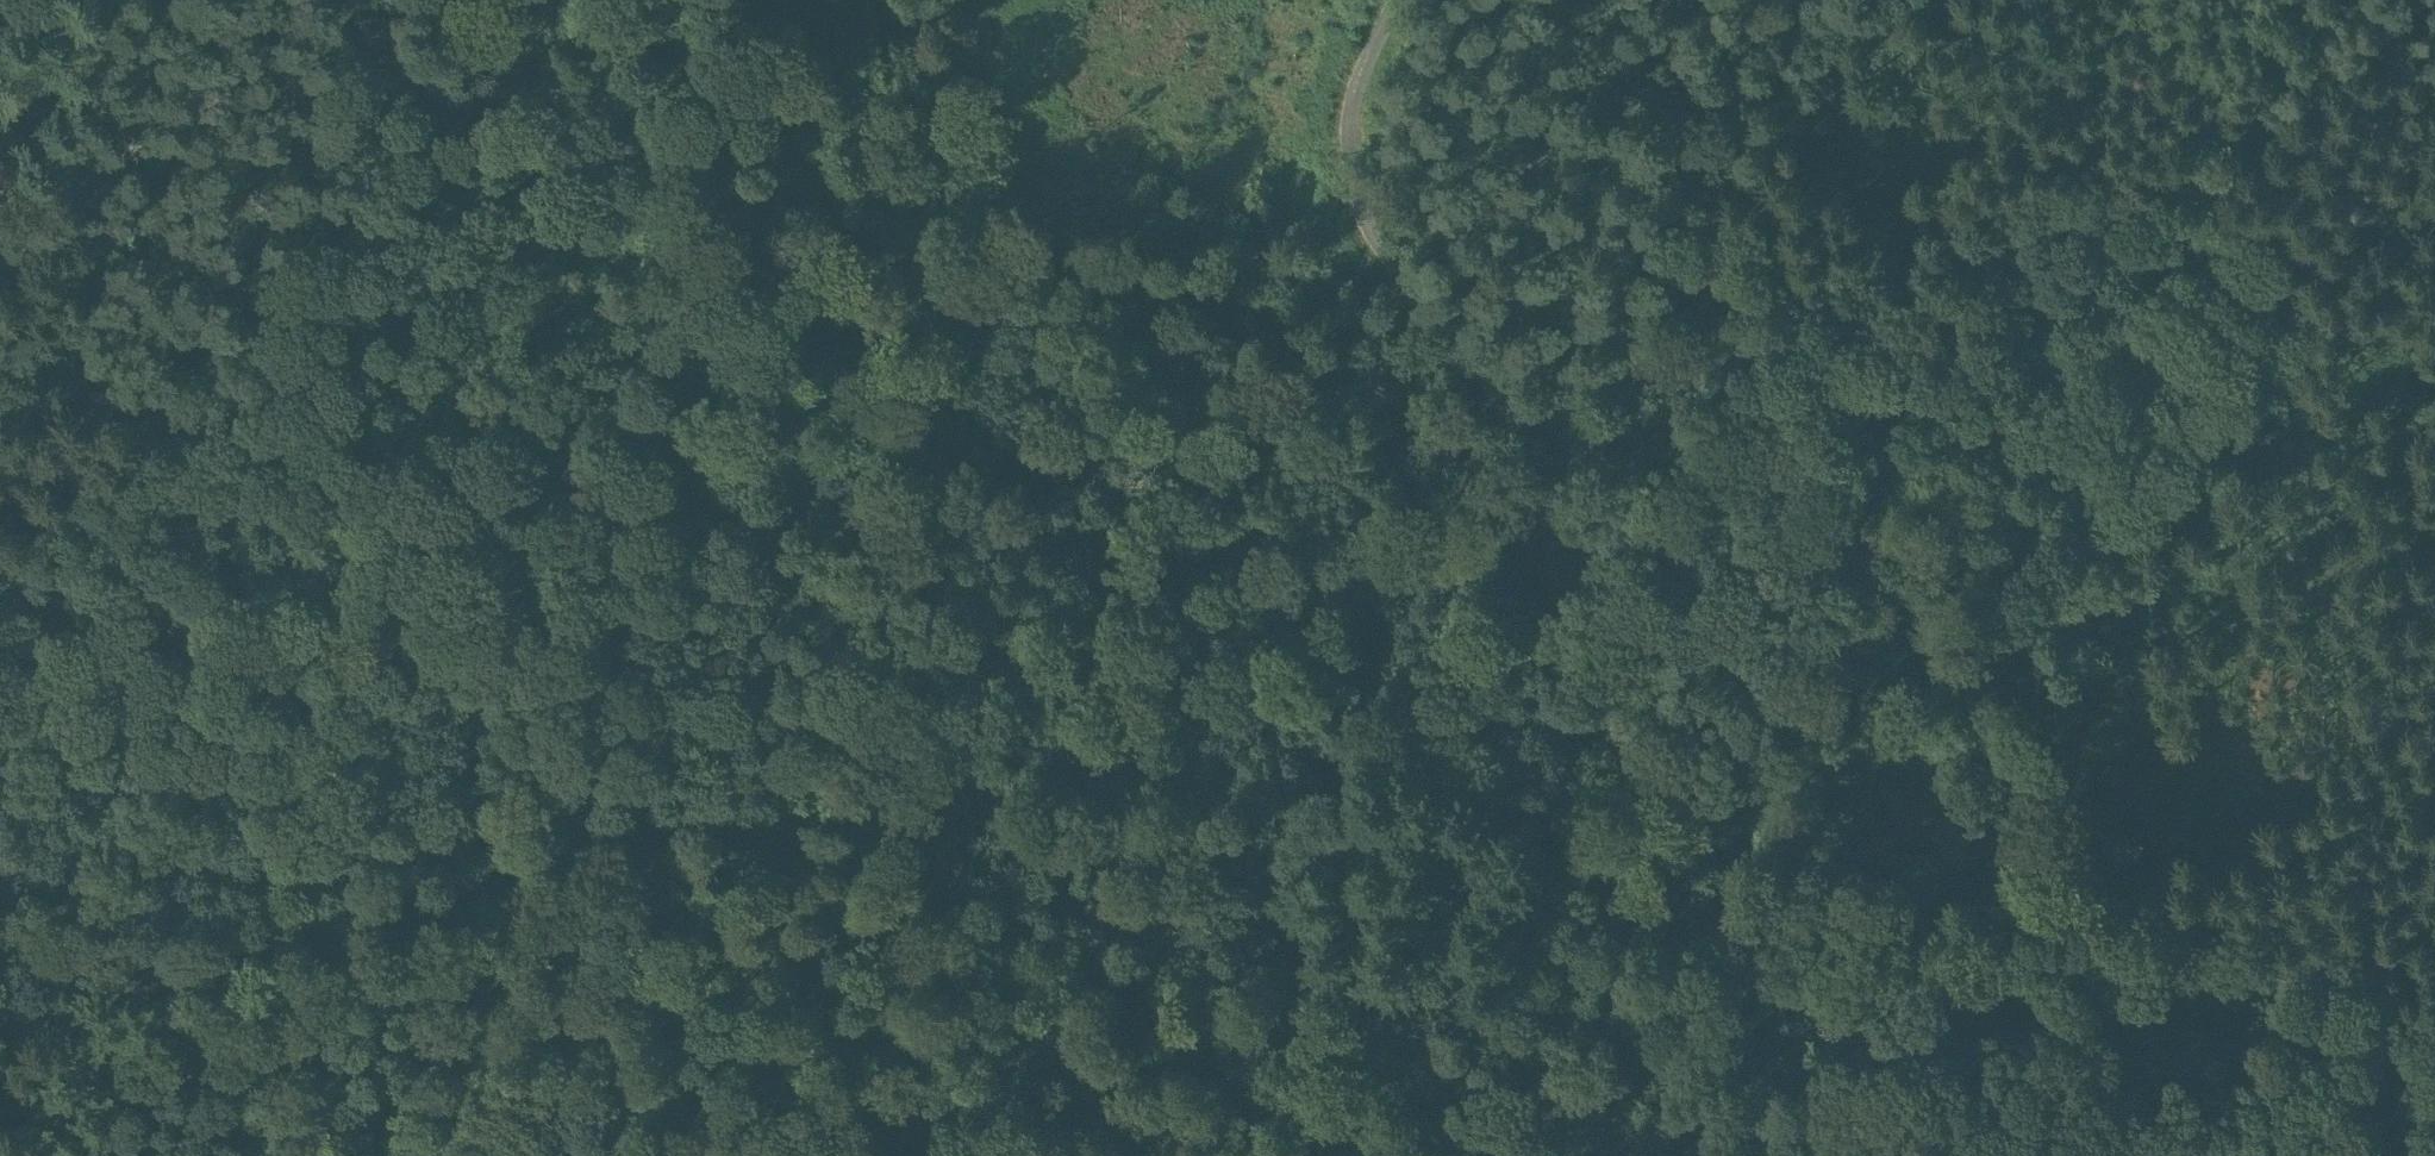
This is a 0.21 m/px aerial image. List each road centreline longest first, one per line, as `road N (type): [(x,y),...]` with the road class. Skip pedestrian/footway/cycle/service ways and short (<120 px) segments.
road 1 (track): [(0,1020),(344,938),(533,870),(680,828),(838,839),(999,891),(1203,1049),(1311,1155)]
road 2 (track): [(1604,1155),(1567,587),(1549,498),(1502,398),(1375,252),(1353,176),(1353,107),(1401,0)]
road 3 (track): [(1006,202),(1233,324),(1389,380),(1454,430),(1532,450)]
road 4 (track): [(2434,499),(2351,548),(2171,595)]

